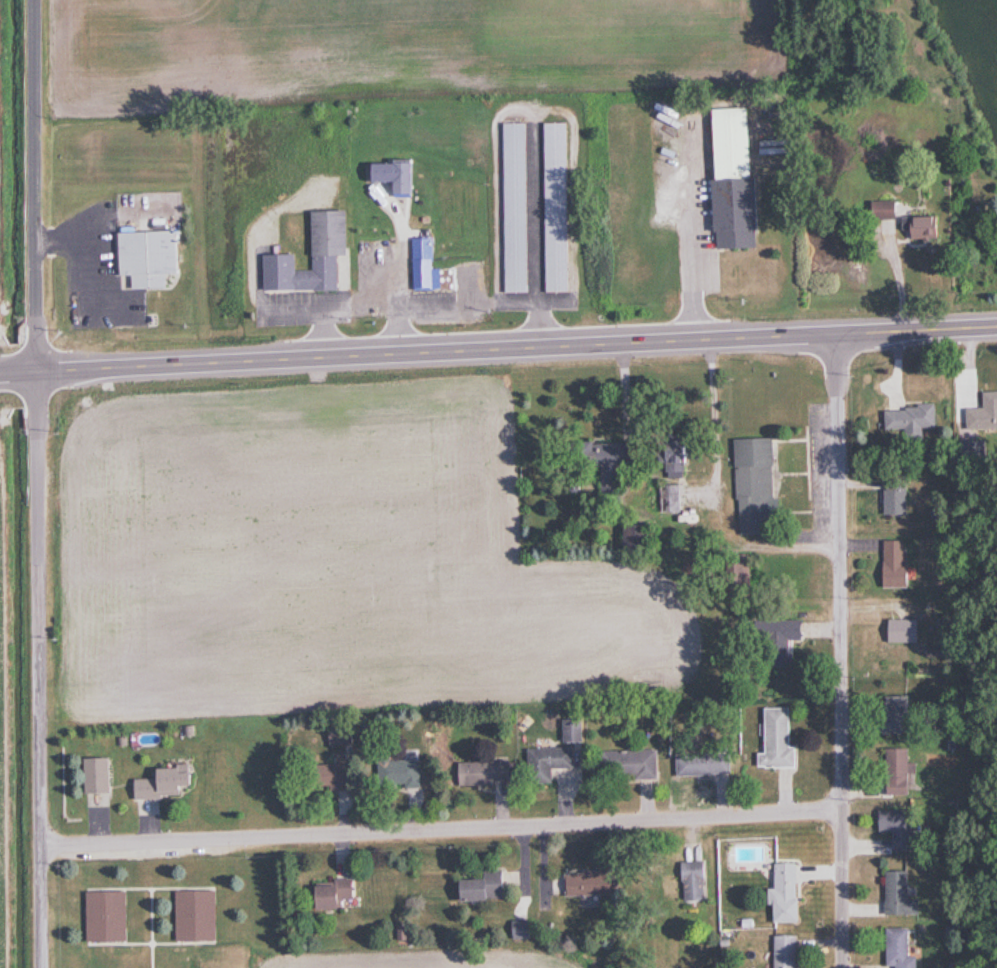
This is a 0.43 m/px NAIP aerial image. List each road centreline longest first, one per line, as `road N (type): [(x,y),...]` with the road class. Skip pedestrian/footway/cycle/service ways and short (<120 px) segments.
road 1 (primary): [(0,375),(996,326)]
road 2 (residential): [(41,844),(843,811)]
road 3 (residential): [(844,967),(837,334)]
road 4 (residential): [(43,967),(37,372)]
road 5 (residential): [(37,372),(34,0)]

